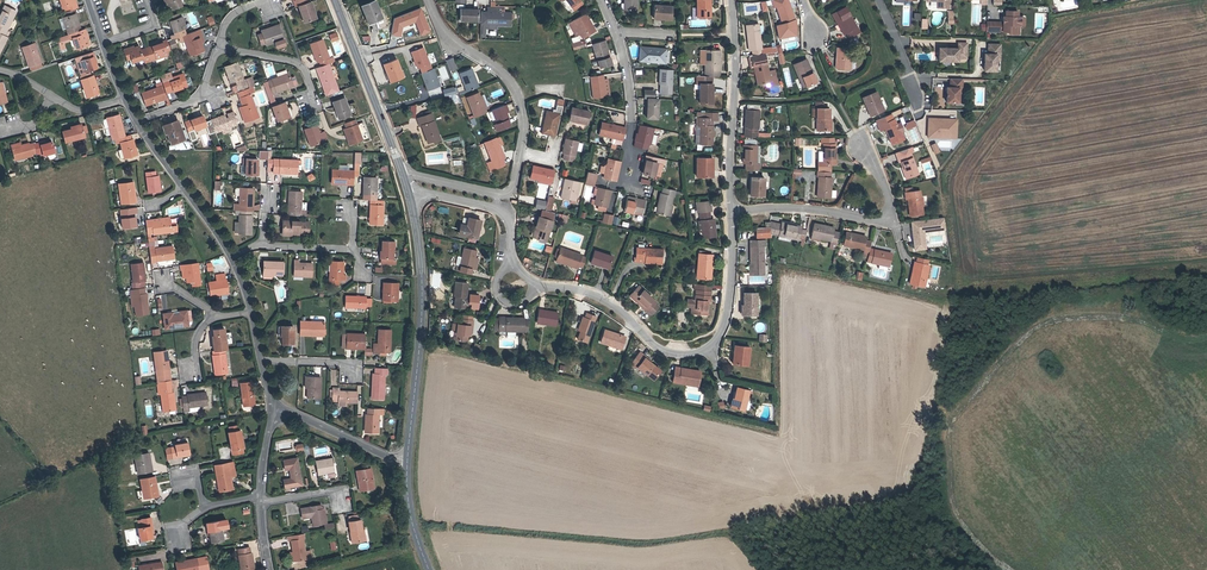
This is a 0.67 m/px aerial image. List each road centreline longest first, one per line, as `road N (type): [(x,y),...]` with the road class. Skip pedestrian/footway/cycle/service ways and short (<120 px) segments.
road 1 (residential): [(403,175),(497,196),(512,191),(524,133),(514,90),(445,36),(428,0)]
road 2 (residential): [(538,286),(610,303),(657,350),(710,349),(724,324),(731,210)]
road 3 (tertiary): [(407,459),(421,304),(408,191)]
road 4 (residential): [(731,210),(801,208),(881,220),(888,194),(860,146)]
road 5 (residential): [(731,210),(730,0)]
road 6 (tertiary): [(403,175),(334,0)]
road 7 (residential): [(408,191),(507,218),(511,263)]
road 8 (residential): [(273,404),(407,459)]
road 9 (residential): [(217,47),(301,66),(316,106)]

